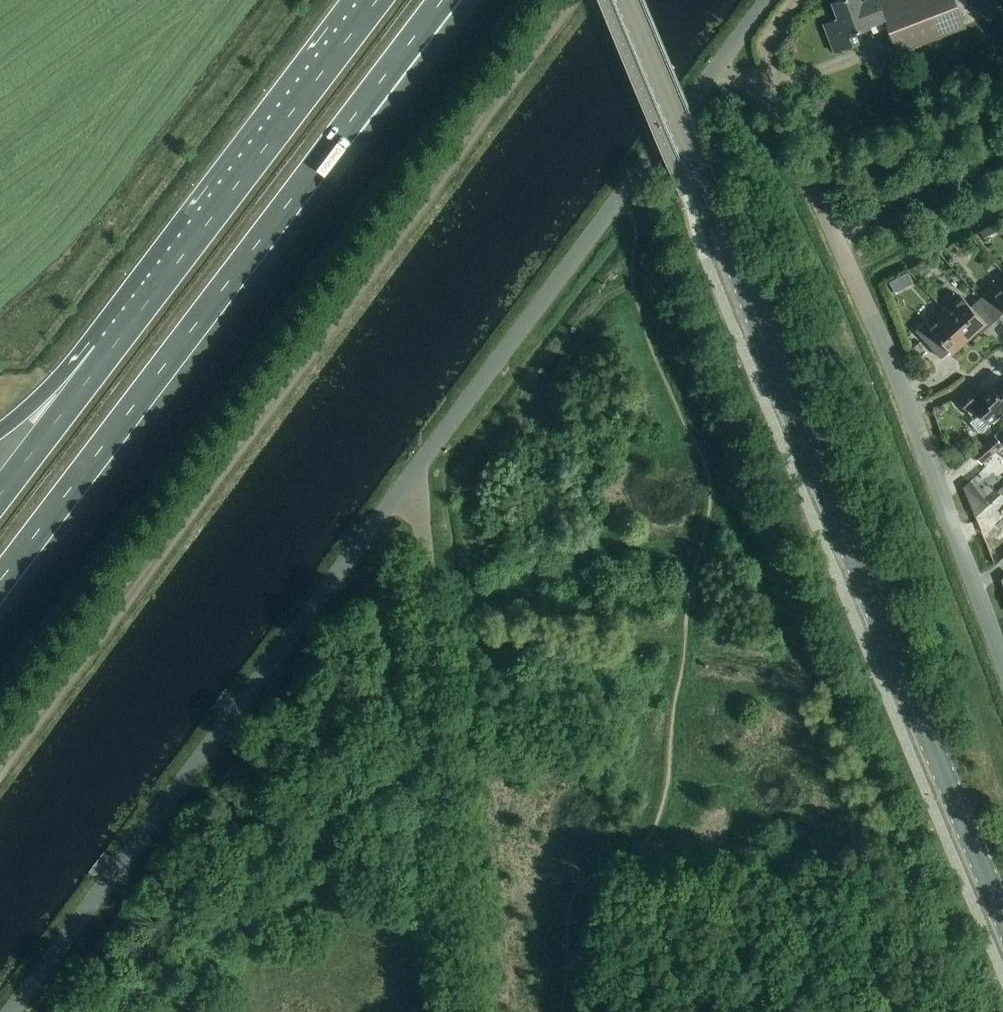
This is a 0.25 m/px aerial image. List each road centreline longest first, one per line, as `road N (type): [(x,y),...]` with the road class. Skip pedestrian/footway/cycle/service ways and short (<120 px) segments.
road 1 (tertiary): [(1002,917),(628,0)]
road 2 (track): [(576,0),(0,770)]
road 3 (motorway): [(0,581),(444,0)]
road 4 (residential): [(773,102),(910,411),(1002,658)]
road 5 (motorway): [(378,0),(106,354)]
road 6 (unclassified): [(429,580),(462,1011)]
road 7 (motorway): [(106,354),(0,494)]
road 8 (motorway): [(106,354),(0,429)]

